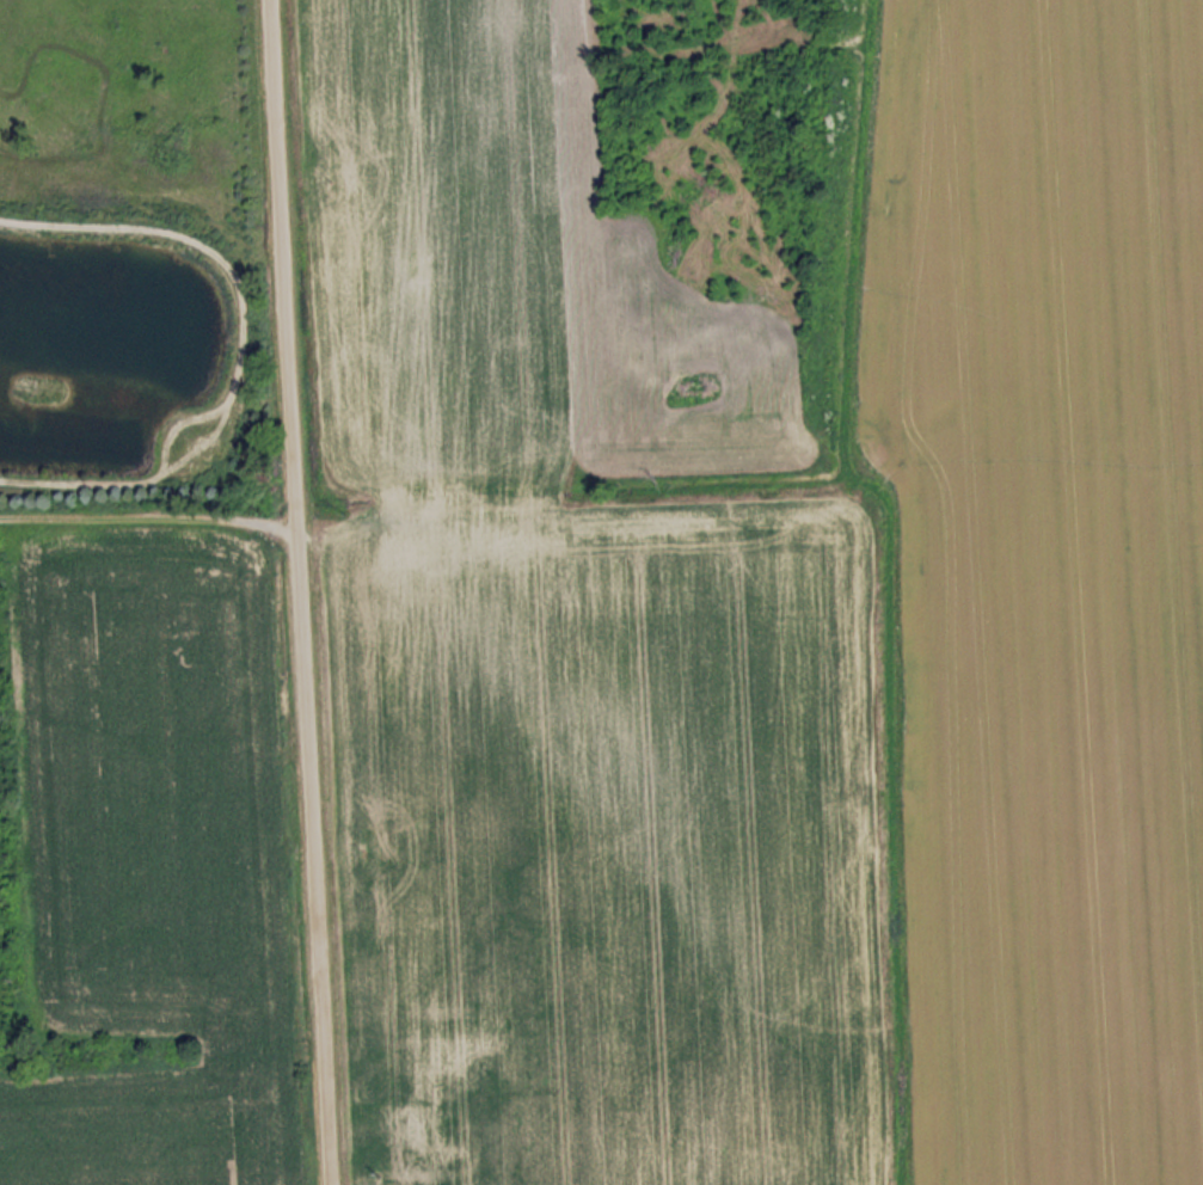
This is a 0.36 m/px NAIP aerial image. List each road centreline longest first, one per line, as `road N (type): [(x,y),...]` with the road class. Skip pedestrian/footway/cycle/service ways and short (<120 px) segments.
road 1 (residential): [(322,1184),(267,0)]

